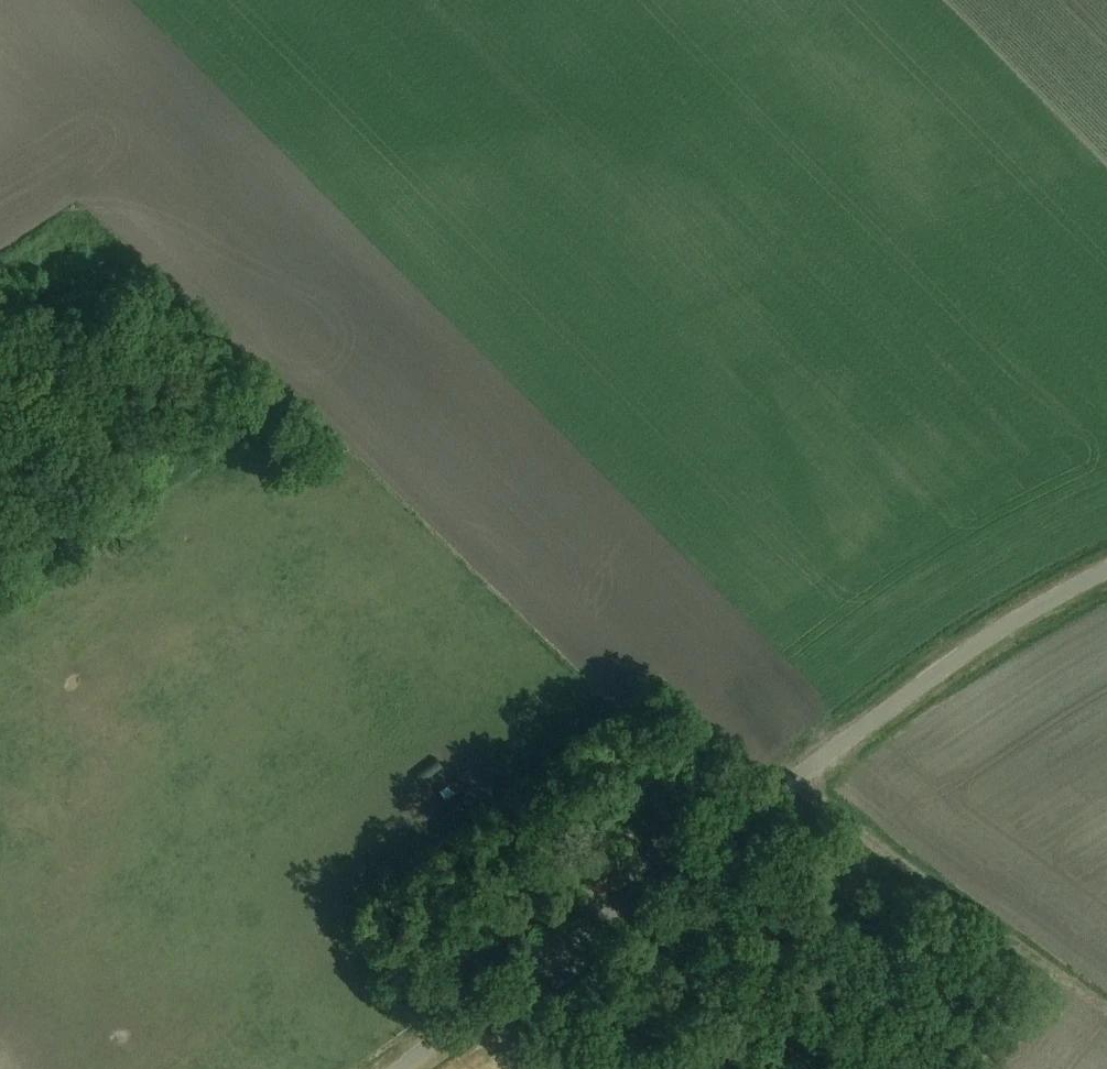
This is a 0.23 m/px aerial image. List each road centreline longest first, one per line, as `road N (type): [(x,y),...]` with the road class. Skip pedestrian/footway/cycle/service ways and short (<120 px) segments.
road 1 (unclassified): [(400,1068),(994,635),(1106,571)]
road 2 (track): [(794,778),(1106,1013)]

